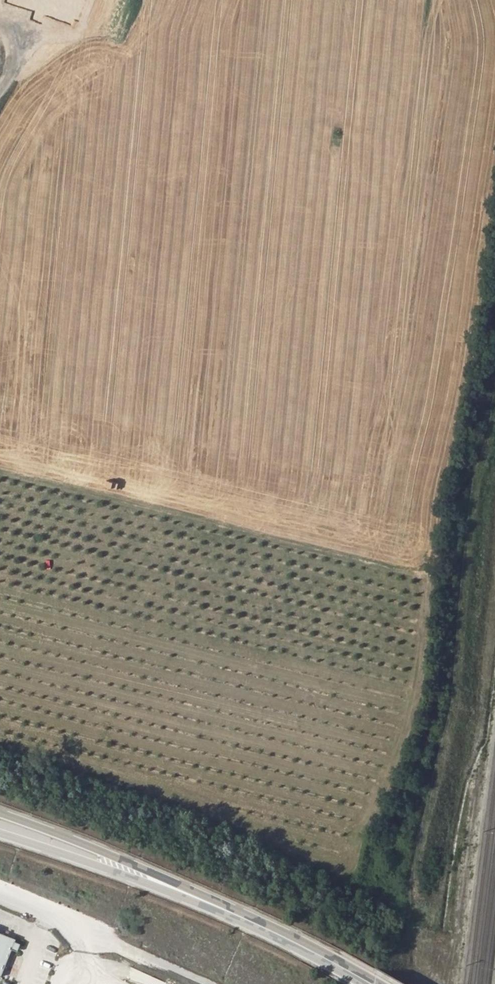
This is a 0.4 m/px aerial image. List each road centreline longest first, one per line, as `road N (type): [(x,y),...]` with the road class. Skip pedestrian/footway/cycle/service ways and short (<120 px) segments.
road 1 (secondary): [(367,983),(176,887),(0,818)]

